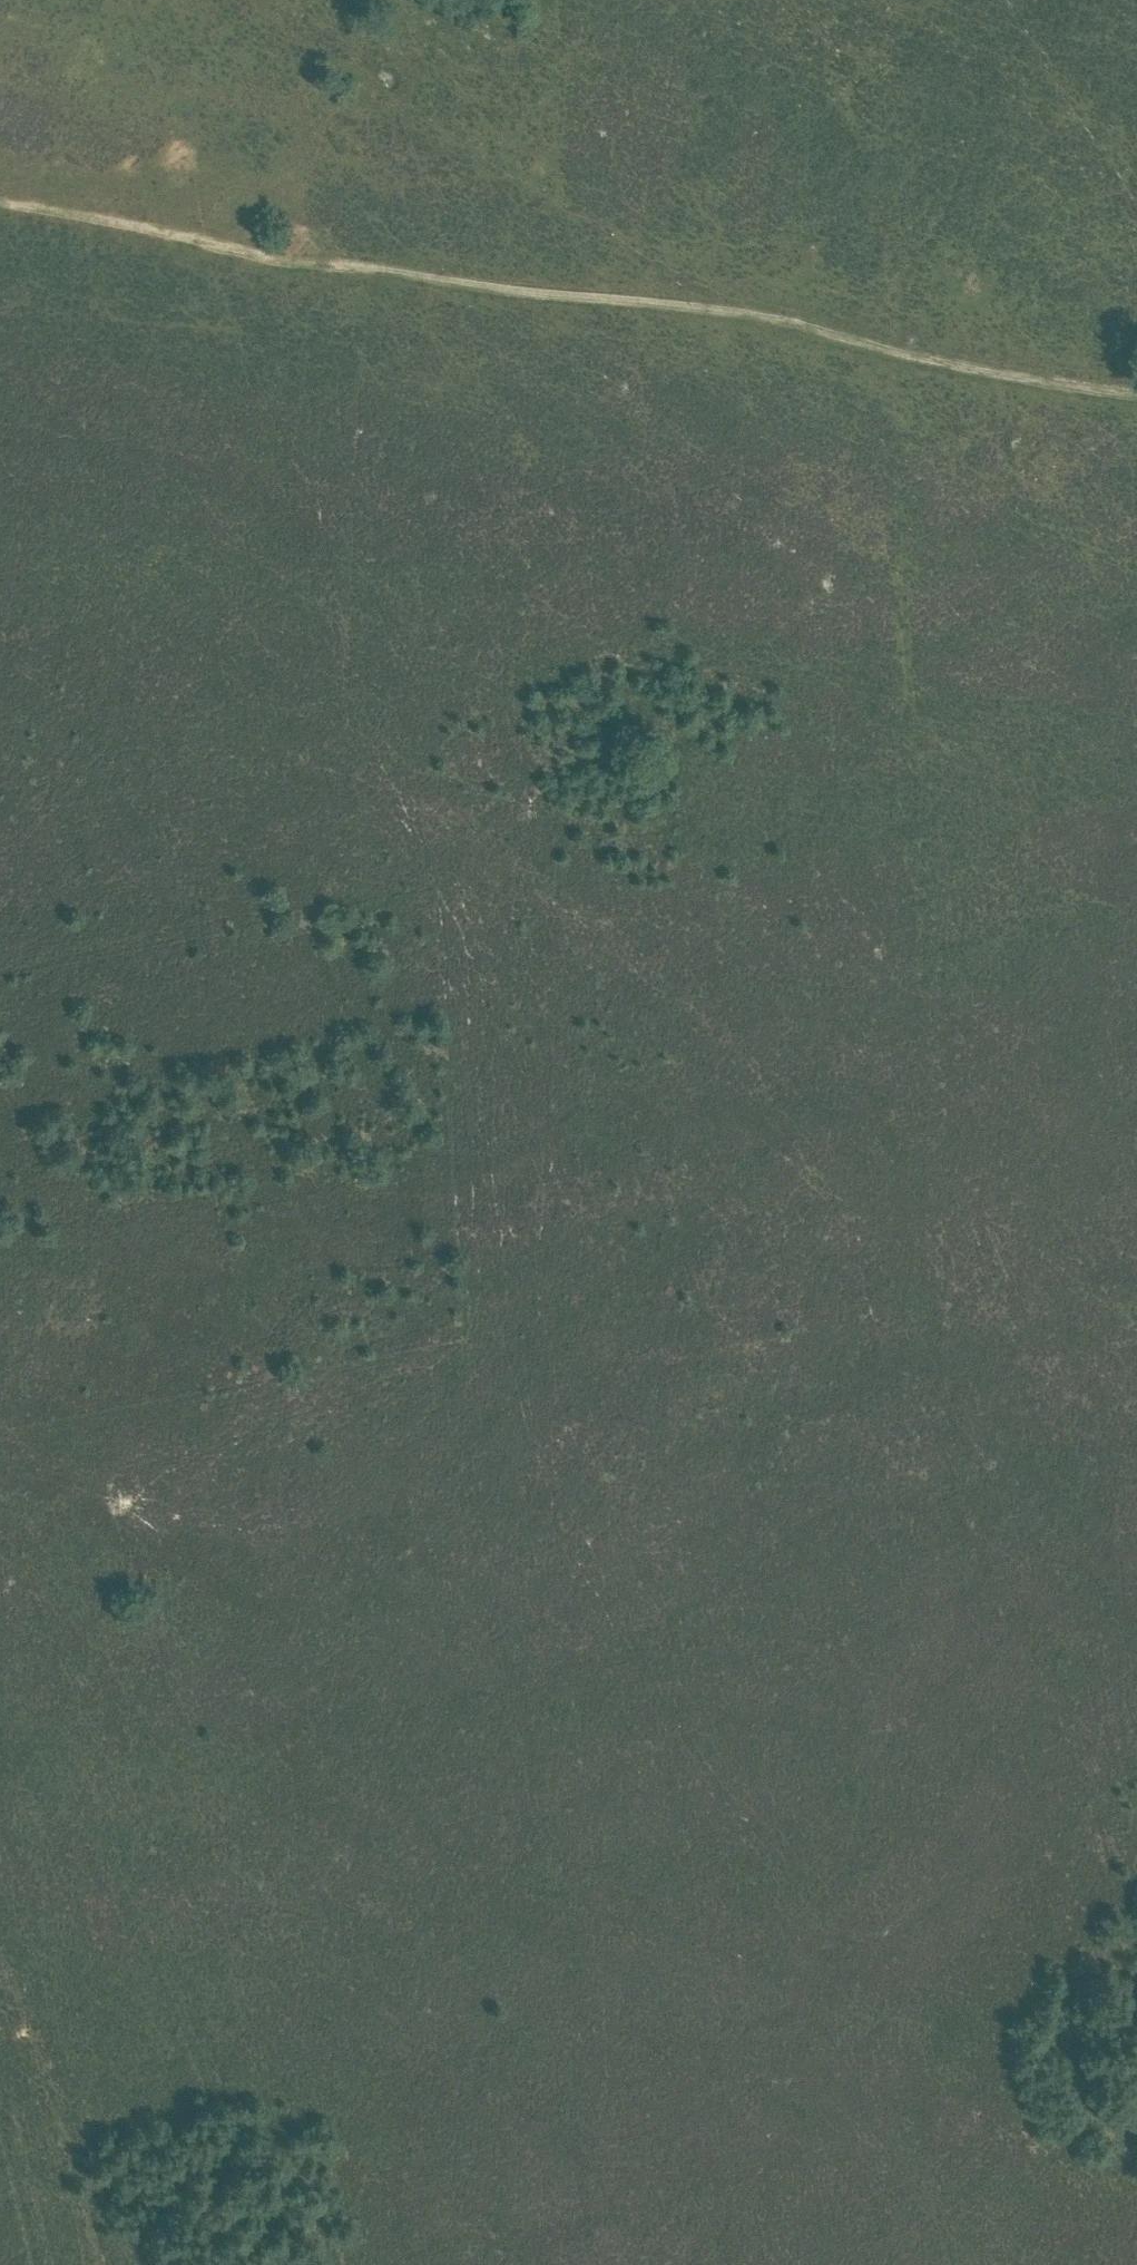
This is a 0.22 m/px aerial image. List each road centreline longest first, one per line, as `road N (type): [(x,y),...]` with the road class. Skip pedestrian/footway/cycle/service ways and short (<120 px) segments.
road 1 (track): [(1136,392),(952,362),(780,316),(306,263),(0,202)]

